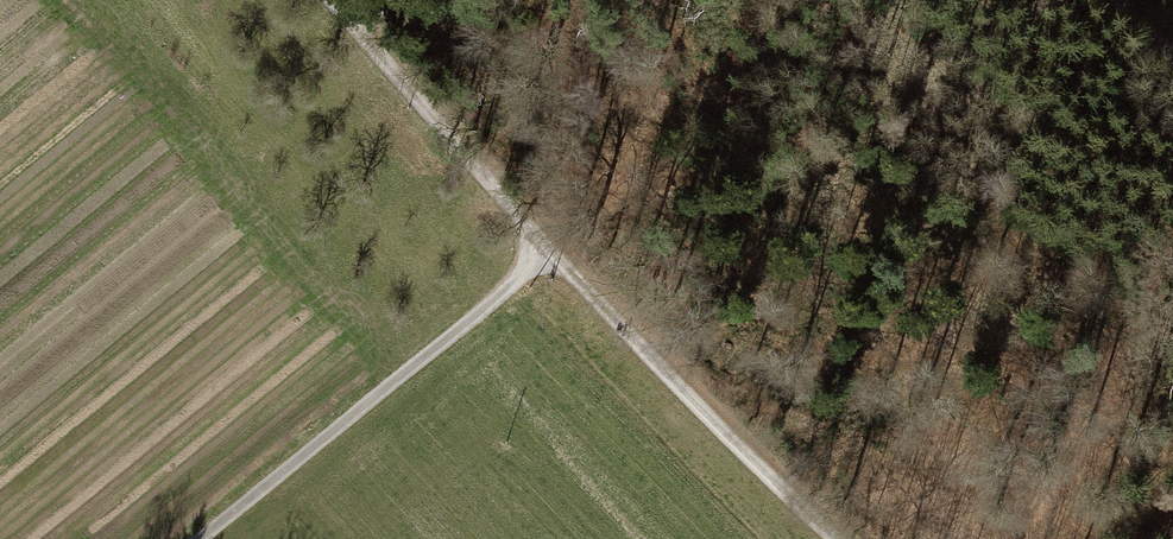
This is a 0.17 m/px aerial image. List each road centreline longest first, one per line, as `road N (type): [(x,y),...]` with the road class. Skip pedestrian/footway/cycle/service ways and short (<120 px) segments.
road 1 (track): [(323,0),(549,255),(822,538)]
road 2 (track): [(204,538),(549,255)]

